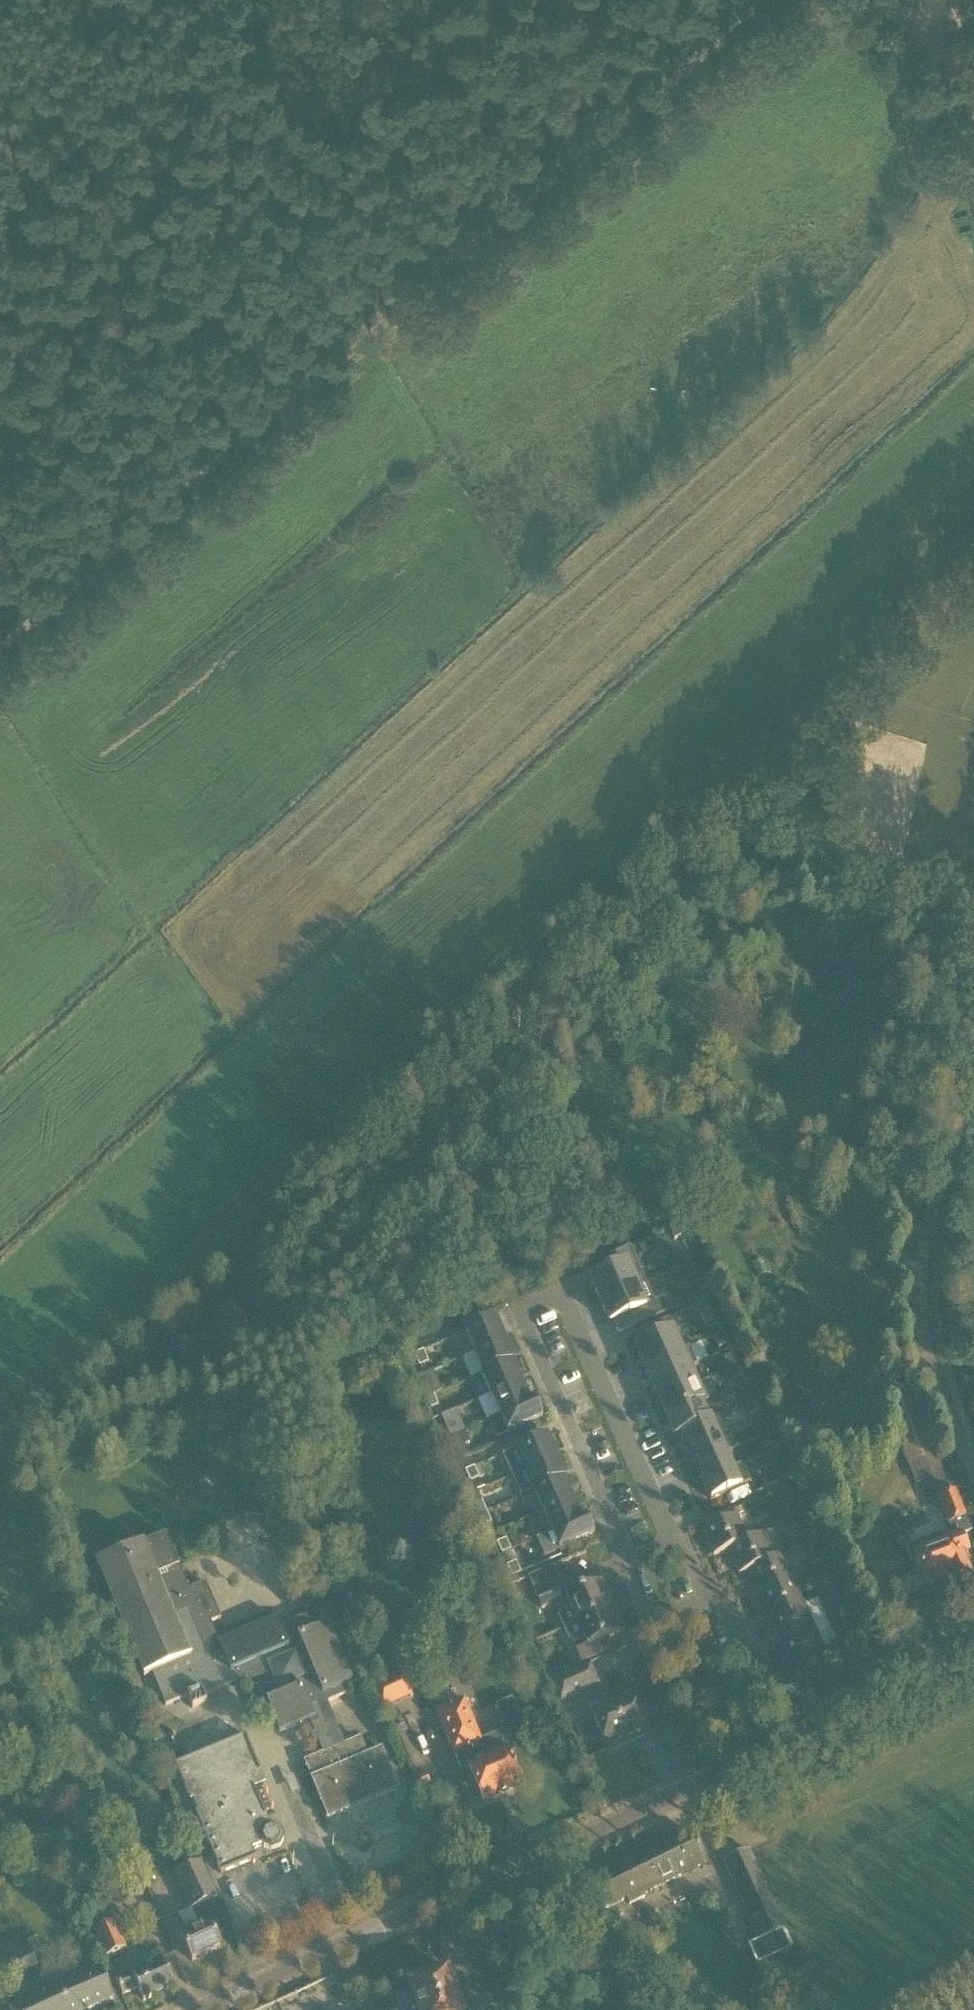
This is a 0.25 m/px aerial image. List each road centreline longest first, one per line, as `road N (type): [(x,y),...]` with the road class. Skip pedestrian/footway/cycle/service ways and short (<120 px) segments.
road 1 (tertiary): [(207,2009),(797,1741)]
road 2 (track): [(304,384),(755,0)]
road 3 (residential): [(674,1550),(570,1312),(558,1300),(542,1302),(528,1313),(529,1343),(626,1562)]
road 4 (track): [(973,1083),(921,1274),(937,1390),(973,1476)]
road 5 (track): [(0,643),(304,384)]
road 6 (track): [(304,384),(0,153)]
road 7 (residential): [(797,1741),(772,1688),(674,1550)]
road 8 (tertiary): [(797,1741),(973,1665)]

